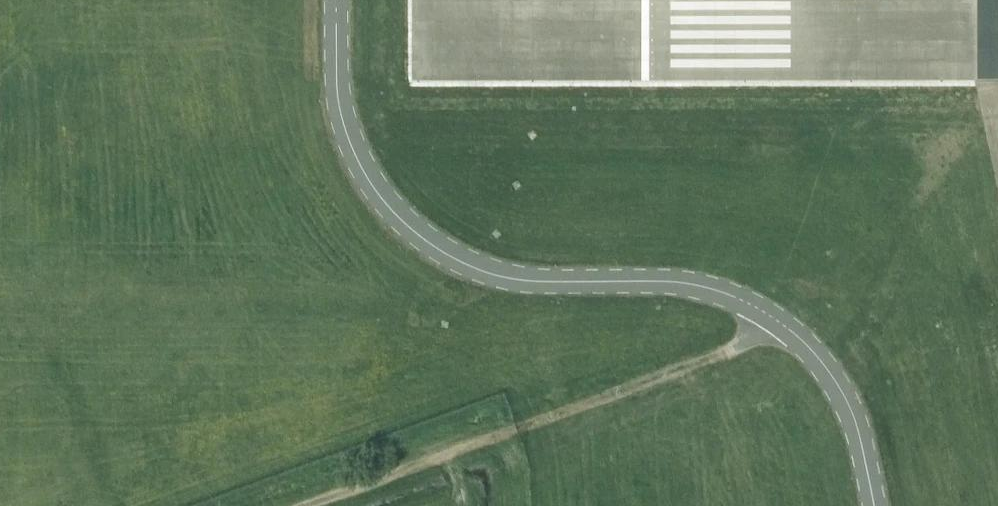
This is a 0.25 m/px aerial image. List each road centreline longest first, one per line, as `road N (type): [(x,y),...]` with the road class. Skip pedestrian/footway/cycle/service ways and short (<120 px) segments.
road 1 (unclassified): [(336,0),(342,120),(377,193),(415,231),(497,275),(683,282),(753,305),(802,340),(834,379),(853,416),(875,505)]
road 2 (track): [(304,505),(733,349)]

